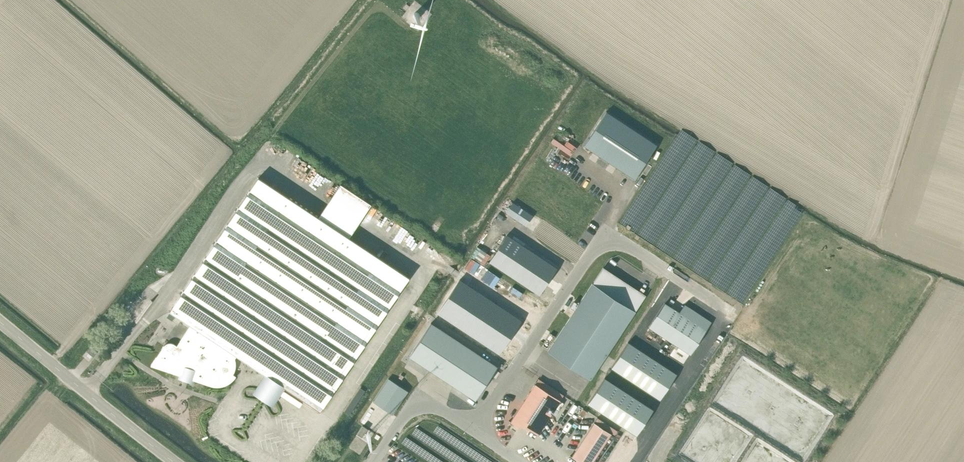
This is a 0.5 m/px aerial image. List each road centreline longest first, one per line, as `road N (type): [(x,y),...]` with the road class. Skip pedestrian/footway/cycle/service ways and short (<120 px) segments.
road 1 (unclassified): [(475,431),(601,245),(634,249),(728,310)]
road 2 (tertiary): [(173,461),(0,322)]
road 3 (unclassified): [(373,461),(413,406),(432,406),(475,431)]

